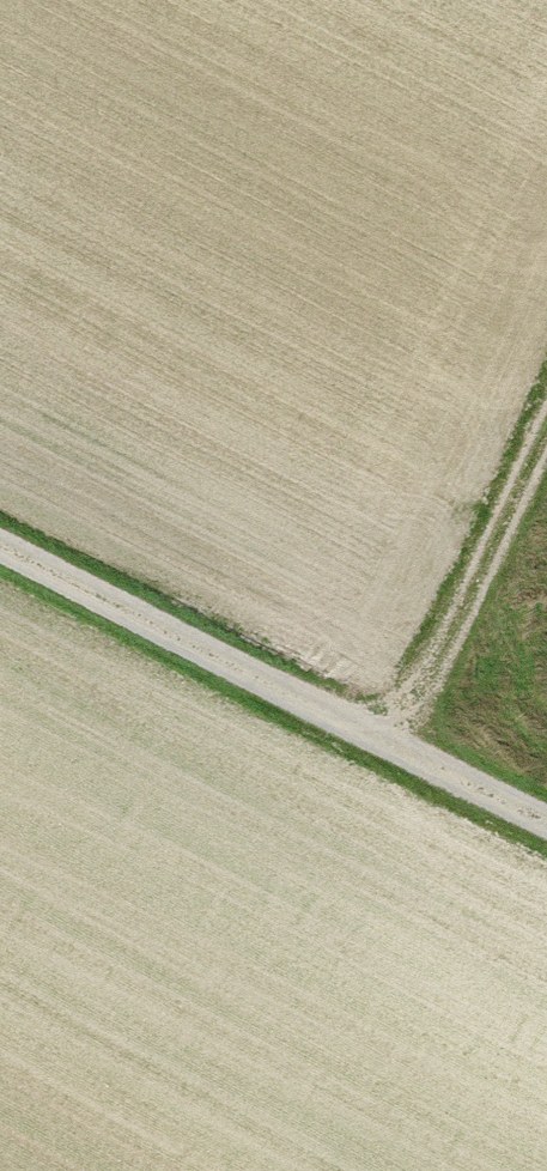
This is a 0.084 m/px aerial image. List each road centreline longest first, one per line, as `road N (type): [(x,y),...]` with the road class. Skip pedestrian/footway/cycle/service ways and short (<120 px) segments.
road 1 (track): [(0,546),(546,828)]
road 2 (track): [(390,746),(447,643),(546,423)]

